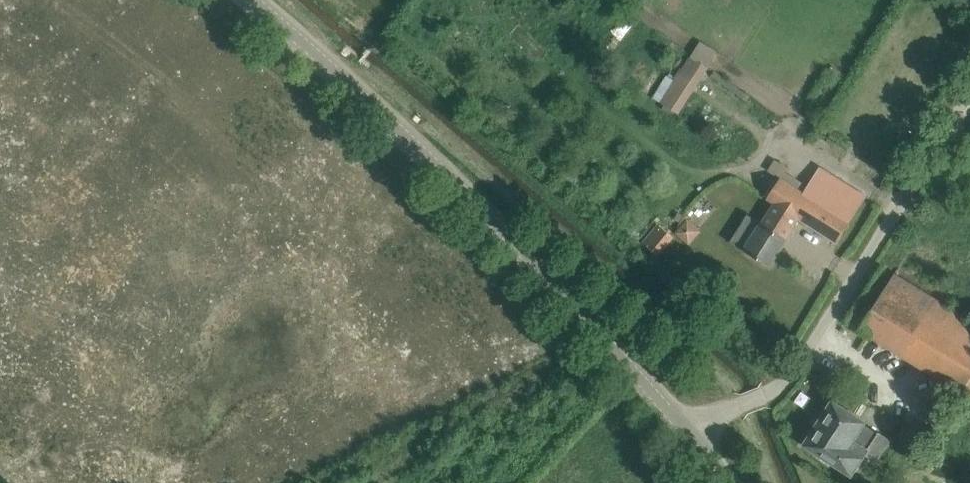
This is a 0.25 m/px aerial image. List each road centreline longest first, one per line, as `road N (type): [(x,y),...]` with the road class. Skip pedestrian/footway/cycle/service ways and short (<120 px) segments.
road 1 (tertiary): [(688,430),(501,220),(262,0)]
road 2 (unclassified): [(688,430),(768,393),(822,332),(969,101)]

